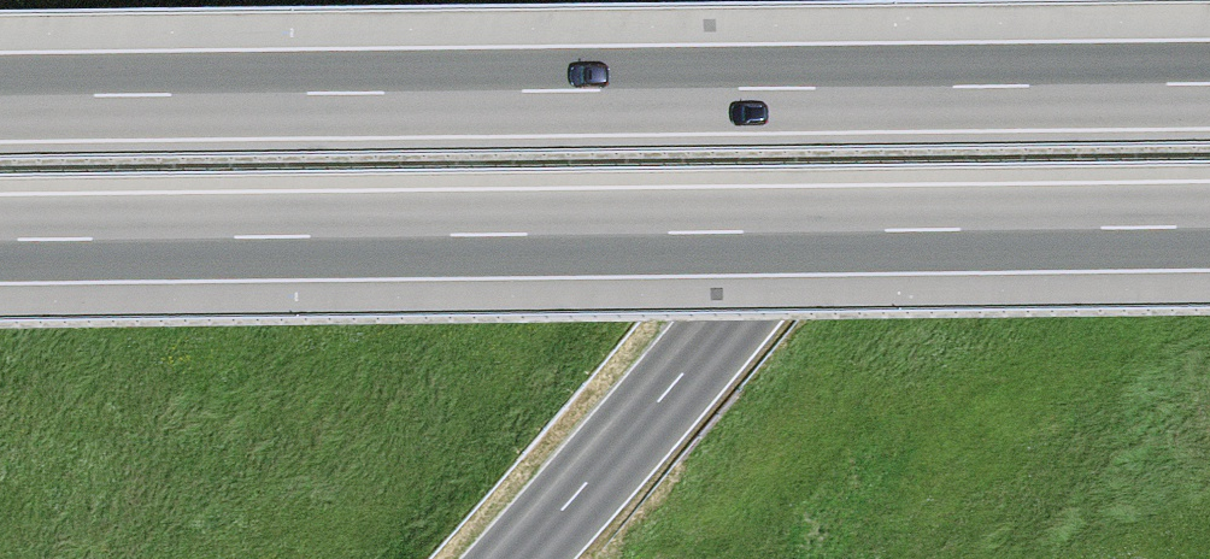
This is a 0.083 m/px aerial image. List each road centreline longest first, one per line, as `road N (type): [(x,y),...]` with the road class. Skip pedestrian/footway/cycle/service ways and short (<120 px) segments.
road 1 (motorway): [(0,240),(1209,227)]
road 2 (motorway): [(1209,84),(0,97)]
road 3 (primary): [(515,558),(860,165),(991,0)]

